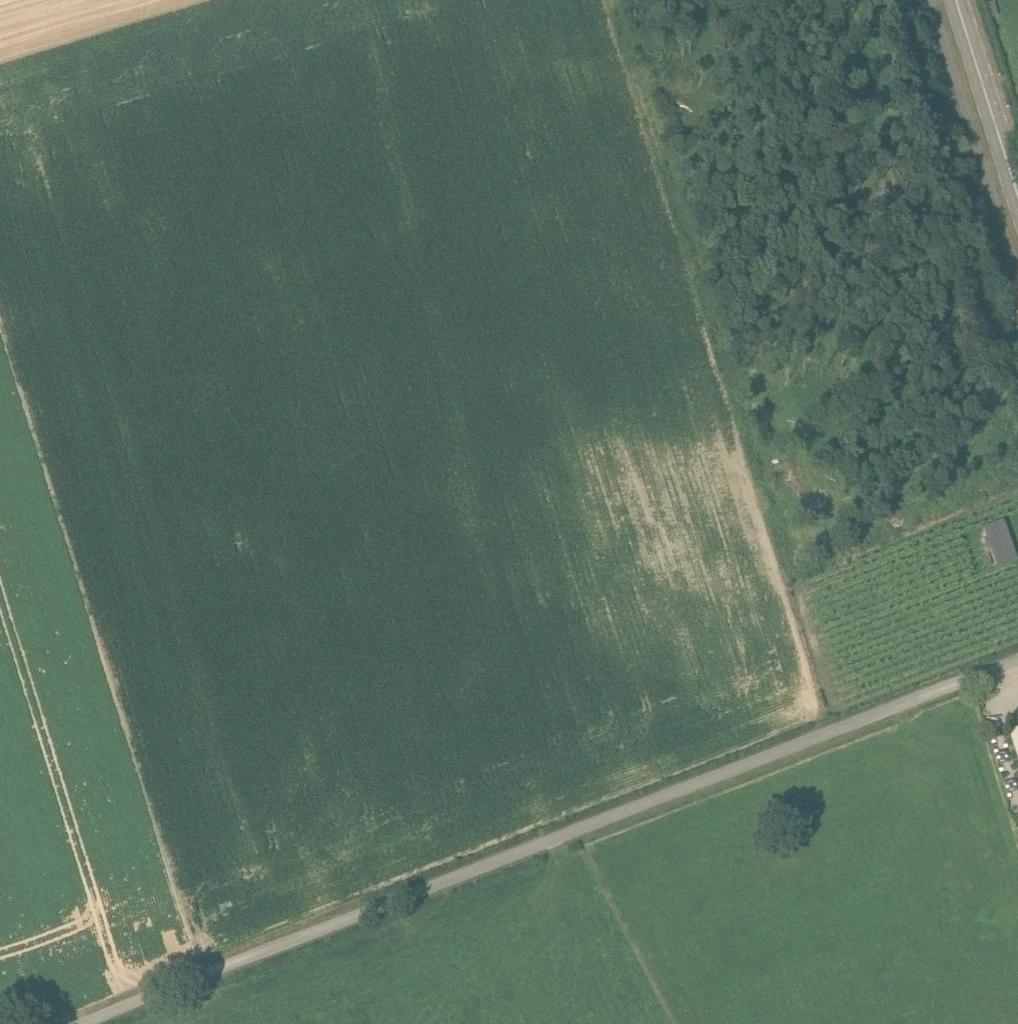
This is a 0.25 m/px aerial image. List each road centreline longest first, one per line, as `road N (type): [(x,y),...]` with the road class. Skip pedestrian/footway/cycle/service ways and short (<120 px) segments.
road 1 (unclassified): [(81,1023),(1017,661)]
road 2 (secondary): [(1017,194),(956,0)]

